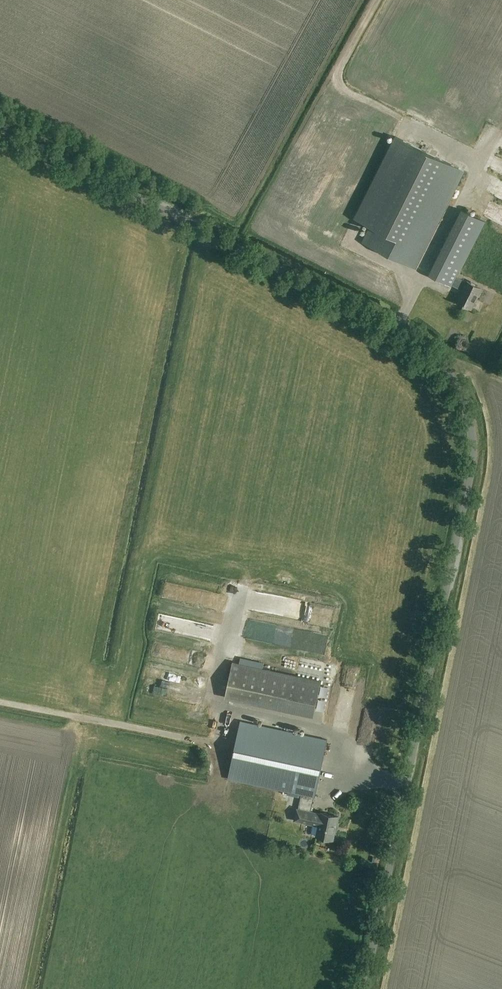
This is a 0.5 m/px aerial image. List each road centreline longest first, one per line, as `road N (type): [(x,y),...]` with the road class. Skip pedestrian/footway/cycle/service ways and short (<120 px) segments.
road 1 (unclassified): [(365,988),(471,467),(466,408),(442,364),(408,334),(0,127)]

